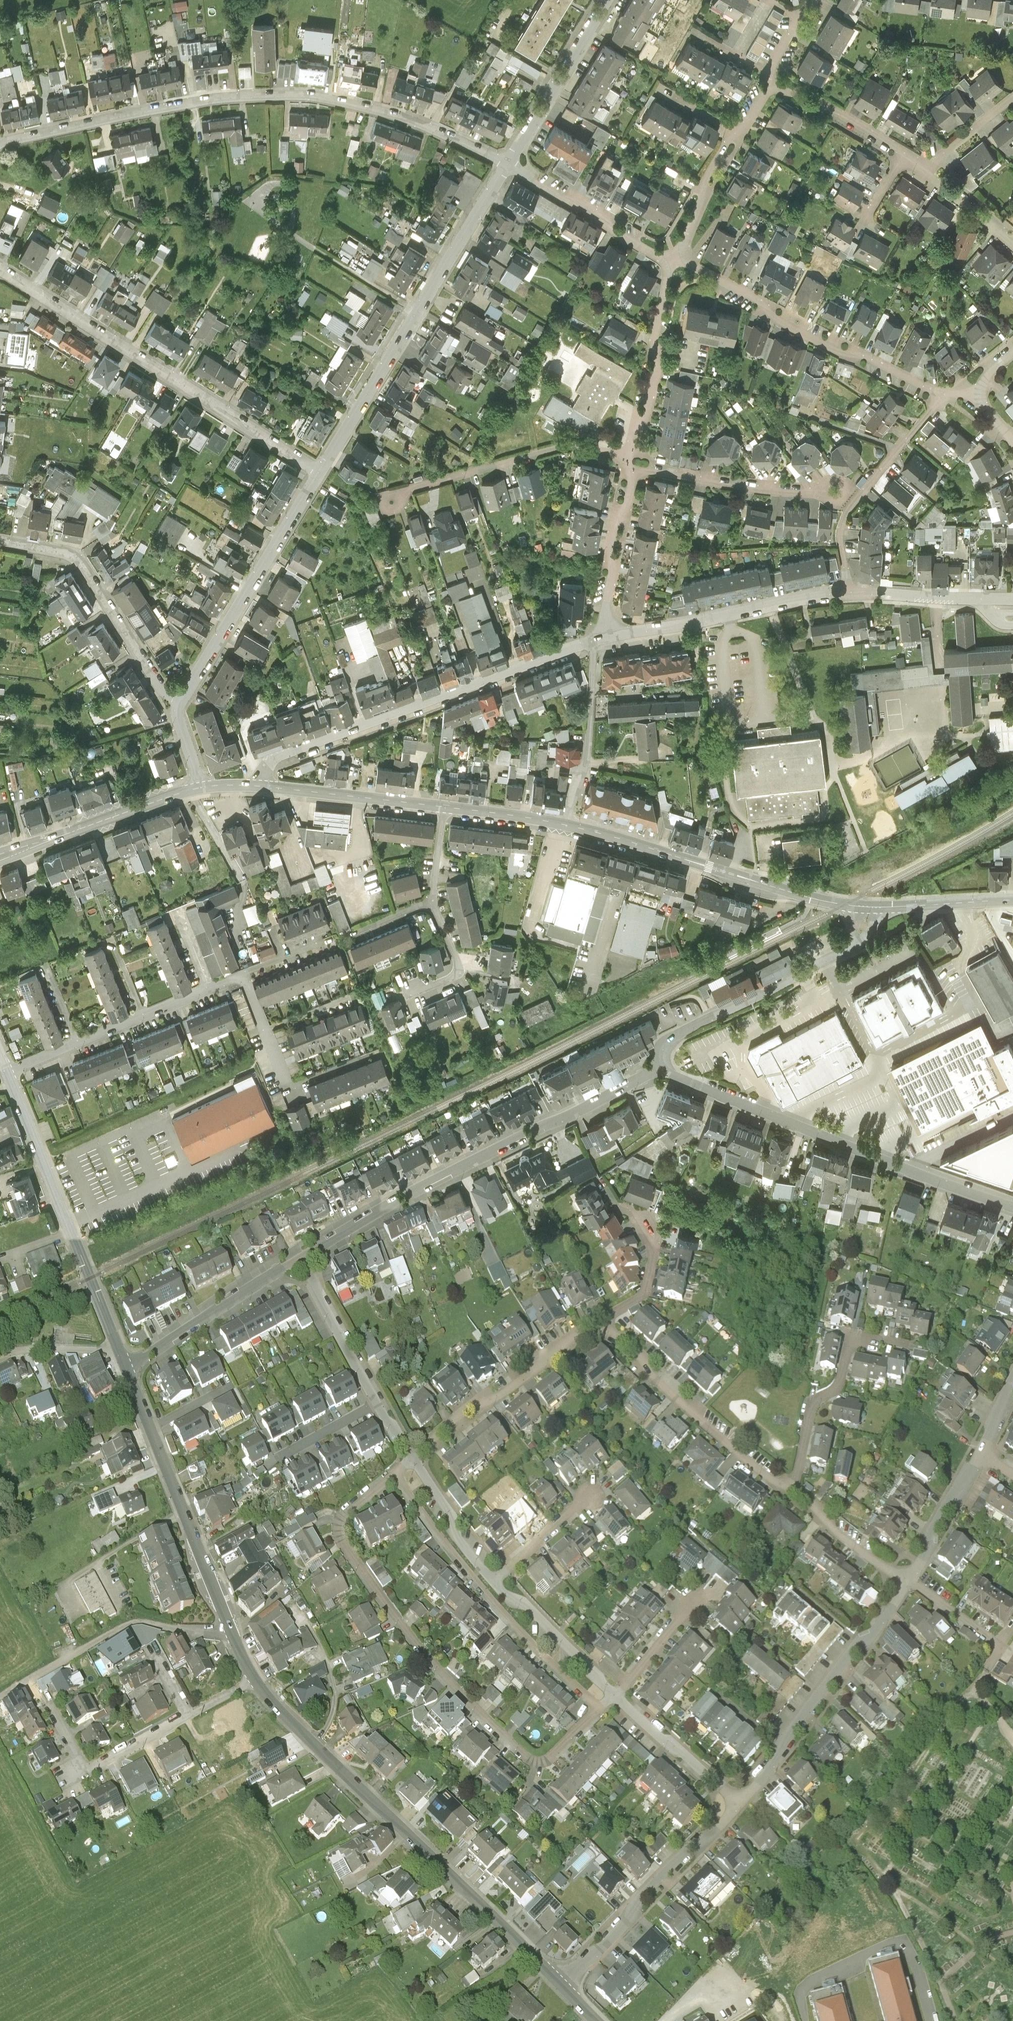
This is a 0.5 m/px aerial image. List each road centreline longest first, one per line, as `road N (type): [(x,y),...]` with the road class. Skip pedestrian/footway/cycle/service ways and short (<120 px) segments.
road 1 (residential): [(506,163),(405,118),(295,96),(215,100),(0,144)]
road 2 (residential): [(410,1464),(353,1507),(342,1537),(424,1655),(534,1763),(549,1760),(614,1696)]
road 3 (tertiary): [(561,1983),(254,1679)]
road 4 (residential): [(301,1258),(654,1070)]
road 5 (residential): [(1012,1208),(654,1070)]
road 6 (residential): [(6,1071),(244,975),(289,1087)]
road 7 (residential): [(319,471),(0,270)]
road 8 (residential): [(598,638),(274,756),(262,785)]
road 9 (residential): [(319,471),(506,163)]
road 10 (tertiary): [(254,1679),(127,1370)]
road 11 (secondary): [(567,825),(866,907)]
road 12 (residential): [(672,259),(834,349),(941,393)]
road 13 (tertiary): [(118,1347),(6,1071)]
road 14 (residential): [(740,1809),(909,1583)]
road 15 (residential): [(654,1070),(665,1041),(850,947),(866,907)]
road 16 (residential): [(180,699),(319,471)]
road 17 (residential): [(852,591),(598,638)]
road 18 (residential): [(0,541),(80,563),(161,687),(180,699)]
road 19 (residential): [(789,1485),(594,1328)]
road 20 (residential): [(561,1983),(740,1809)]
road 21 (residential): [(402,492),(566,444),(615,455),(630,468)]
road 22 (residential): [(630,468),(859,494)]
road 23 (residential): [(594,1328),(410,1464)]
road 24 (secondary): [(0,859),(203,787)]
road 25 (residential): [(630,468),(672,259)]
road 26 (residential): [(891,1341),(853,1335),(836,1386),(811,1402),(789,1485)]
road 27 (residential): [(127,1370),(301,1258)]
road 28 (residential): [(190,1715),(86,1770),(44,1700)]
road 29 (residential): [(506,163),(672,259)]
road 30 (residential): [(506,163),(606,0)]
road 31 (secondary): [(262,785),(444,806)]
road 32 (residential): [(598,638),(630,468)]
road 33 (residential): [(740,1809),(614,1696)]
road 34 (residential): [(614,1696),(494,1583)]
road 35 (residential): [(378,1403),(301,1258)]
road 36 (residential): [(1012,598),(852,591)]
road 37 (residential): [(594,1328),(643,1297),(653,1272),(651,1233),(627,1206)]
road 38 (residential): [(904,152),(765,81)]
road 39 (residential): [(909,1583),(789,1485)]
road 40 (secondary): [(866,907),(1012,901)]
road 41 (residential): [(494,1583),(410,1464)]
road 42 (residential): [(979,1456),(909,1583)]
road 43 (residential): [(737,133),(672,259)]
road 44 (residential): [(567,825),(589,745),(592,695)]
road 45 (residential): [(941,393),(859,494)]
road 46 (residential): [(494,1583),(589,1497)]
road 47 (secondary): [(444,806),(567,825)]
road 48 (residential): [(695,1605),(614,1696)]
road 49 (residential): [(432,902),(458,970),(414,989)]

